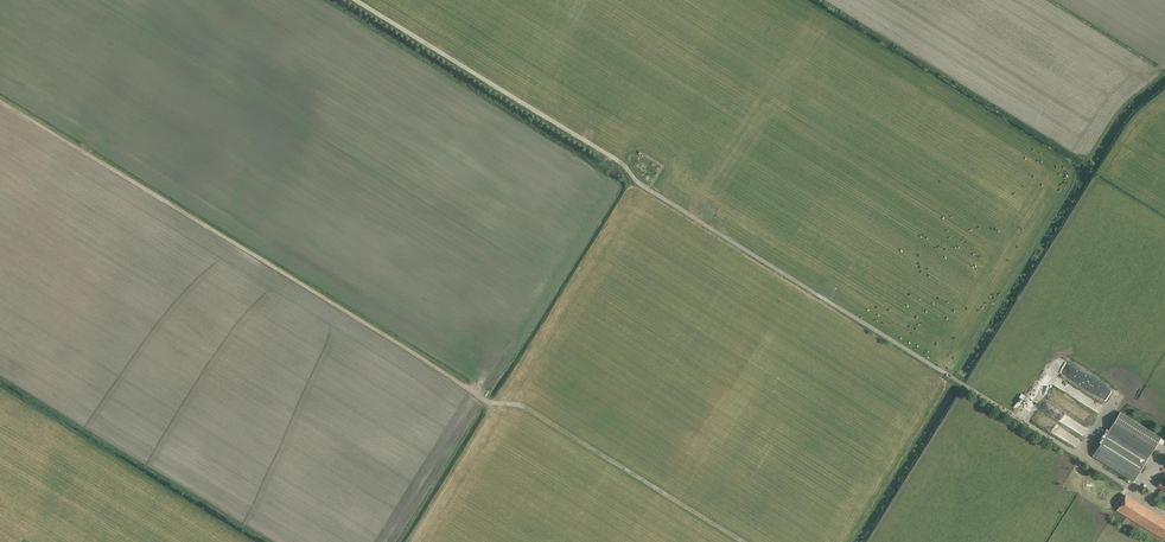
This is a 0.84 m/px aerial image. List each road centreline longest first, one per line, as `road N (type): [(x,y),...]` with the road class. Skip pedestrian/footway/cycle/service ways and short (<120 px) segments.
road 1 (track): [(0,100),(445,373),(476,401),(528,408),(744,541)]
road 2 (track): [(354,0),(620,161),(643,187),(958,384)]

